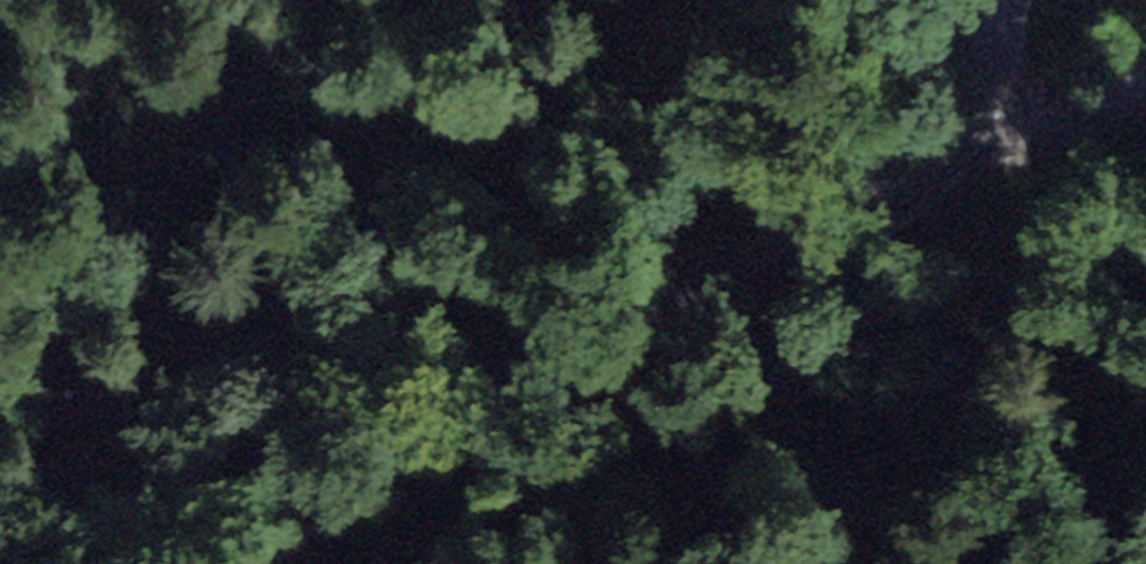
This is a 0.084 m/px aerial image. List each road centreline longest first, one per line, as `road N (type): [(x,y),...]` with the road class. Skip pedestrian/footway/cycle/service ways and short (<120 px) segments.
road 1 (track): [(0,449),(400,222),(605,117),(878,52),(953,0)]
road 2 (tertiary): [(1013,0),(990,104),(952,154),(861,218),(484,407),(261,563)]
road 3 (track): [(990,104),(1072,110),(1145,74)]

